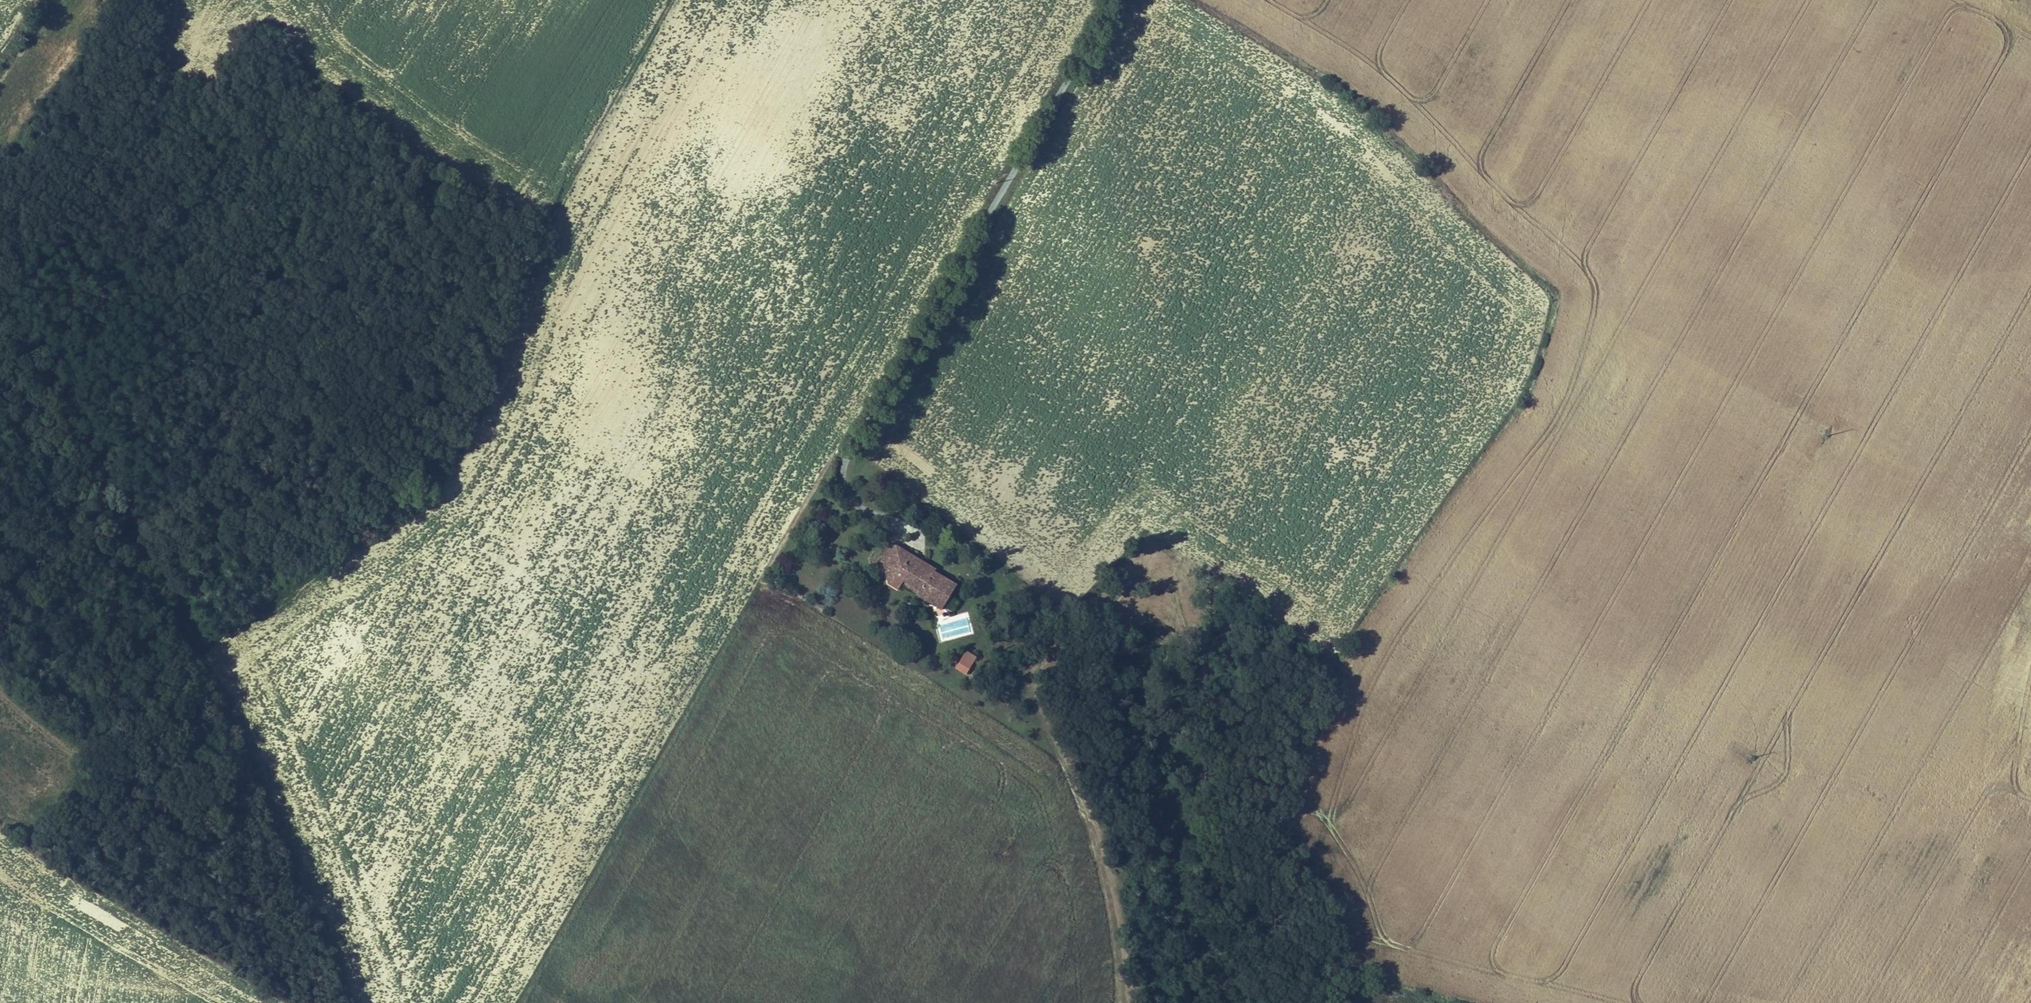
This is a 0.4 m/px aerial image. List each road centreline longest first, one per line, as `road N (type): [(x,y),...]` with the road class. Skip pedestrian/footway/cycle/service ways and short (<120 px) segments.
road 1 (track): [(0,622),(175,777),(197,779),(216,756),(212,710),(142,607),(99,480),(25,374),(0,318)]
road 2 (track): [(1119,1002),(1099,852),(1033,683),(1035,671),(1081,636)]

